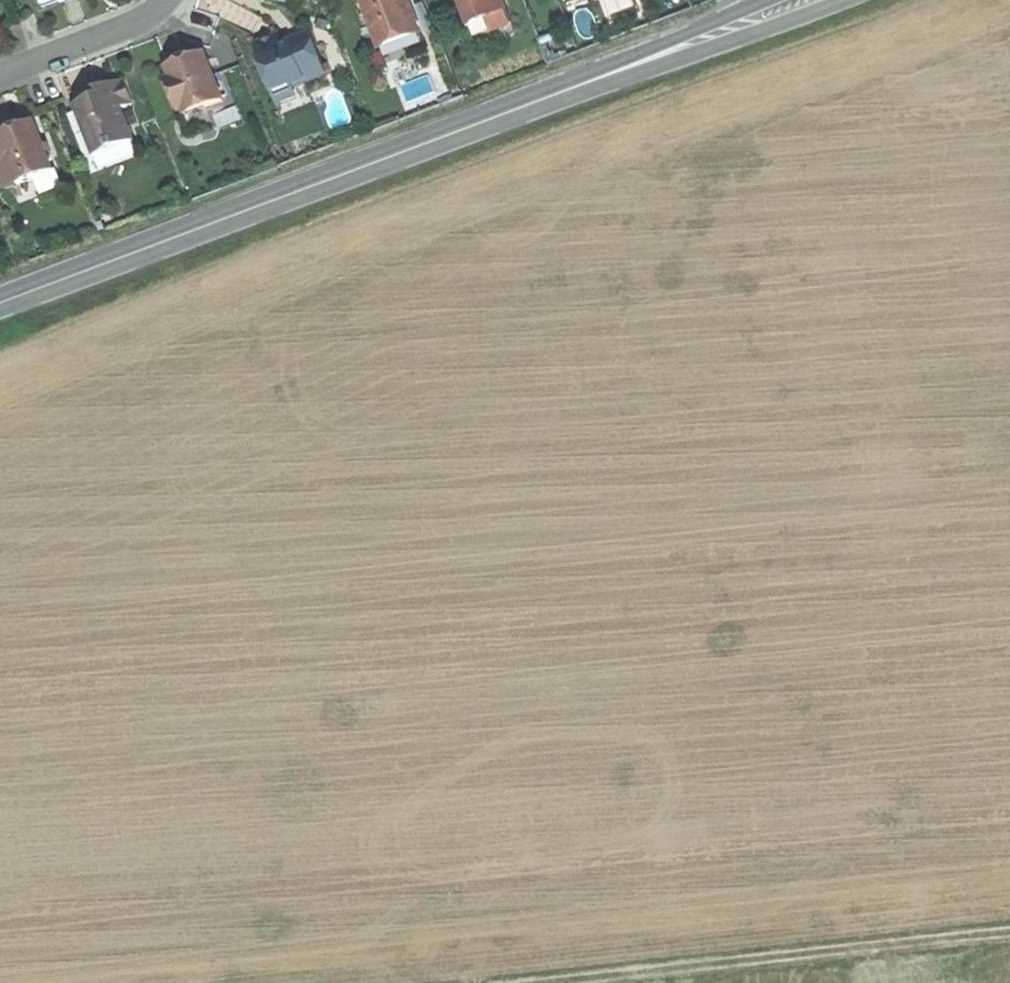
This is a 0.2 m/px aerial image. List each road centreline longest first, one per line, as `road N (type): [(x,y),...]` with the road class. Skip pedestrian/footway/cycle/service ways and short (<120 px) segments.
road 1 (tertiary): [(0,305),(802,0)]
road 2 (track): [(571,982),(1009,935)]
road 3 (residential): [(165,0),(133,25),(0,74)]

